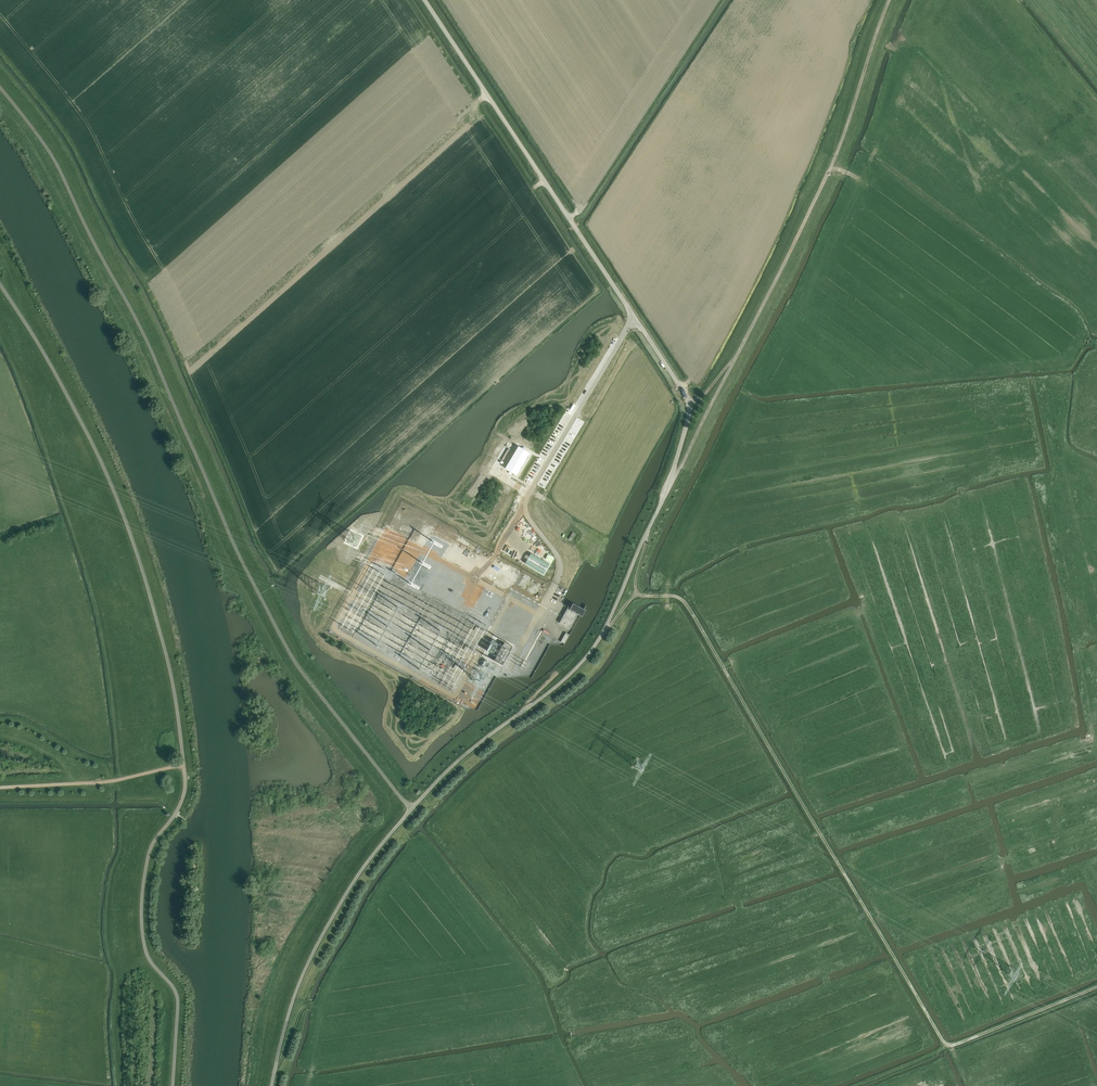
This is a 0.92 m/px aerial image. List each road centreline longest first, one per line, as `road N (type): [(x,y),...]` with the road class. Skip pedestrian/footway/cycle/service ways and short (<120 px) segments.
road 1 (track): [(1096,987),(945,1043),(685,603),(638,594)]
road 2 (unclassified): [(647,533),(670,487),(690,405),(424,0)]
road 3 (unclassified): [(272,1085),(303,979),(364,870),(456,764),(562,683),(604,633)]
road 4 (track): [(670,487),(823,189),(890,0)]

